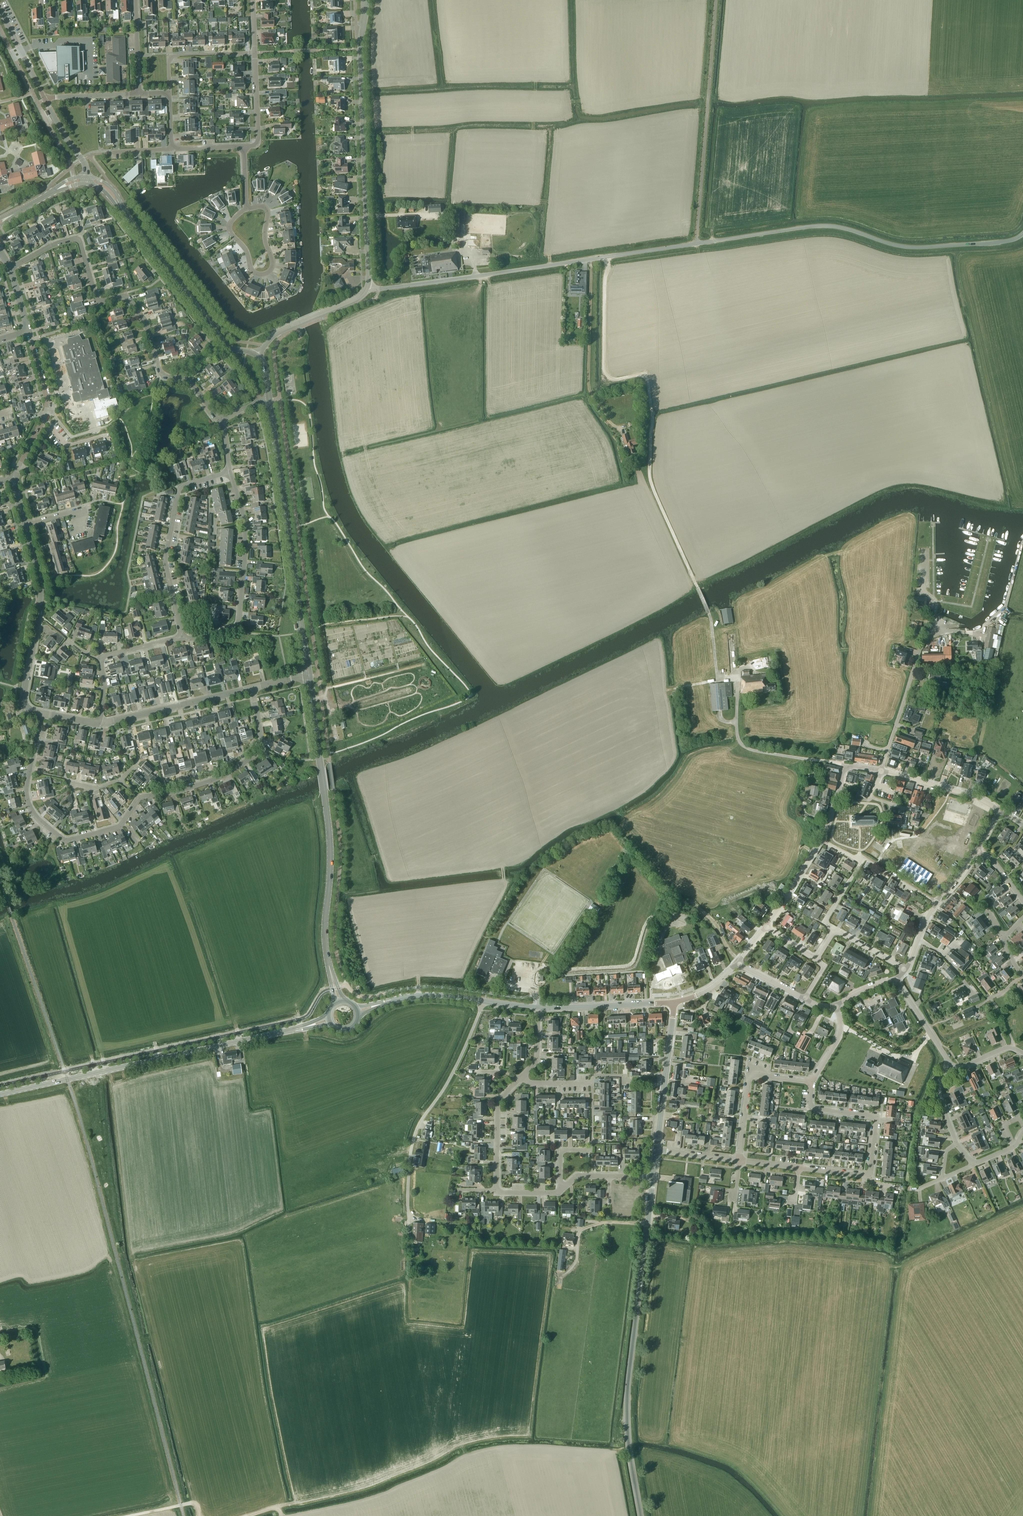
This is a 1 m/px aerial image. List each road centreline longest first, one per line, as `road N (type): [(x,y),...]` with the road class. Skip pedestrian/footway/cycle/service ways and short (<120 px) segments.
road 1 (track): [(717,680),(709,614),(650,479),(646,373),(613,379),(605,370),(606,257)]
road 2 (tertiary): [(641,1515),(627,1397),(653,1177)]
road 3 (residential): [(219,419),(189,380),(161,376),(147,325),(125,295),(98,303),(78,240),(10,269)]
road 4 (unclassified): [(368,286),(697,244)]
road 5 (unclassified): [(1022,234),(915,247),(823,225),(697,244)]
road 6 (tertiary): [(0,1094),(283,1032)]
road 7 (residential): [(368,286),(362,36)]
road 8 (tertiary): [(328,959),(330,840),(314,722)]
road 9 (residential): [(139,799),(119,826),(65,842),(41,821),(26,791),(41,713)]
road 10 (residential): [(409,1219),(415,1136),(482,1001)]
road 11 (tertiary): [(302,631),(269,400)]
road 12 (residential): [(799,1167),(870,1176),(877,1116),(810,1108),(811,1082)]
road 13 (residential): [(182,638),(238,627),(245,526),(230,472)]
road 14 (residential): [(182,638),(165,559),(179,486),(230,472)]
road 15 (unclassified): [(41,713),(23,696),(42,593),(25,525)]
road 16 (residential): [(252,688),(264,750),(217,778),(139,799)]
road 17 (residential): [(560,1190),(496,1193),(497,1101),(522,1076)]
road 18 (residential): [(243,212),(231,232),(254,271),(266,273),(267,211),(246,210)]
road 19 (unclassified): [(15,480),(46,408),(29,331)]
road 20 (residential): [(881,771),(920,648),(941,630)]
road 21 (unclassified): [(252,688),(100,723)]
road 22 (residential): [(740,1160),(749,1074),(811,1082)]
road 23 (tertiary): [(656,1150),(673,1002)]
road 24 (tertiary): [(537,1007),(673,1002)]
road 25 (unclassified): [(258,356),(278,332),(356,300),(368,286)]
road 26 (unclassified): [(1000,811),(881,771)]
road 27 (tertiary): [(205,318),(129,220)]
road 28 (residential): [(169,93),(173,56),(255,52)]

